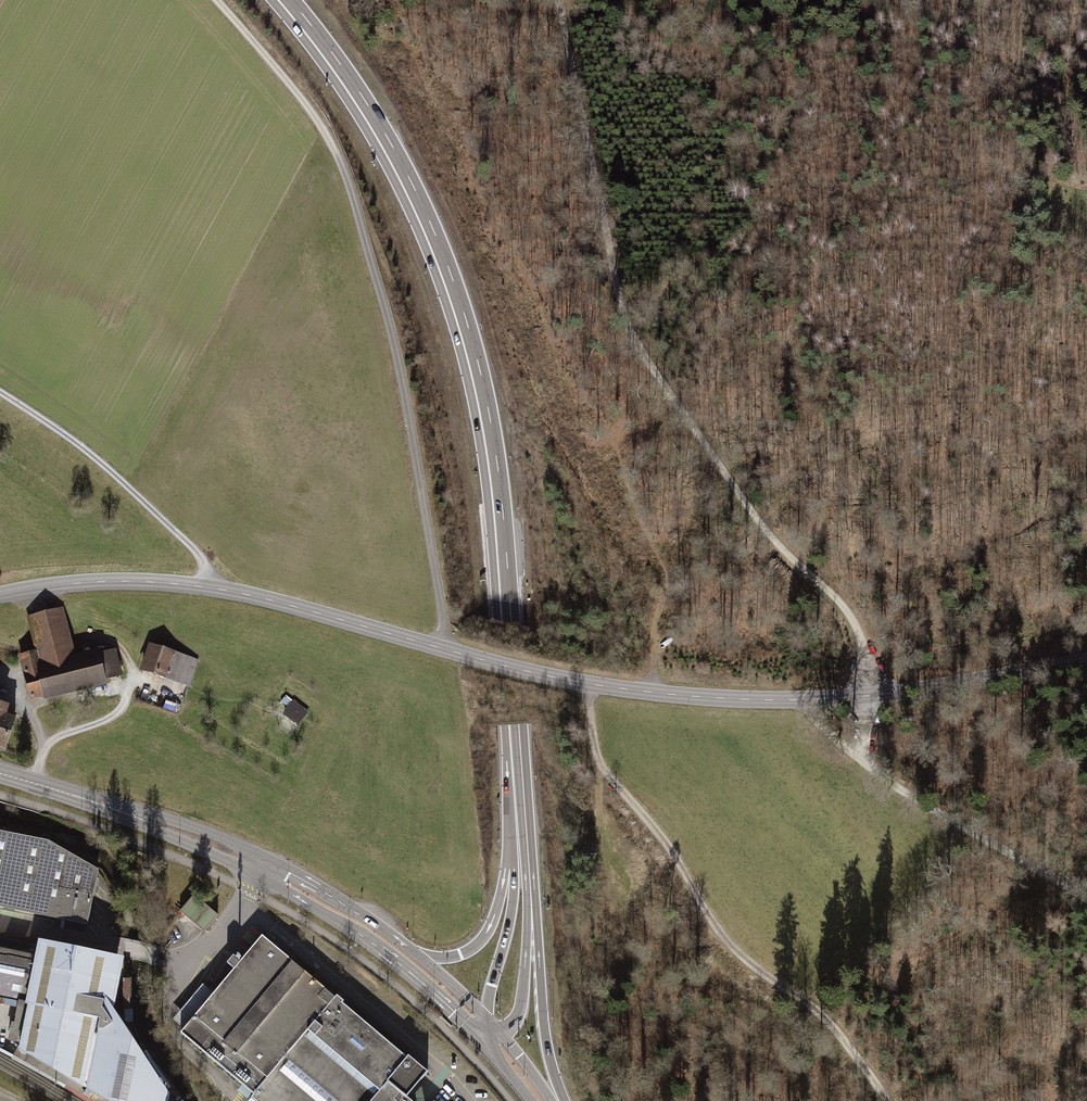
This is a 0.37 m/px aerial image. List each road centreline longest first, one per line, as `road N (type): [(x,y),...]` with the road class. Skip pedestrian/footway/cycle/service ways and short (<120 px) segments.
road 1 (track): [(556,0),(620,299),(764,529),(843,604),(858,630),(868,696),(860,759),(896,789),(1086,898)]
road 2 (tertiary): [(1086,661),(868,696),(650,694),(532,672),(211,588),(125,581),(19,591)]
road 3 (trunk): [(531,892),(499,497),(466,325),(387,138),(290,0)]
road 4 (trunk): [(335,79),(415,223),(463,361),(483,462),(510,832)]
road 5 (track): [(442,648),(395,353),(345,178),(305,105),(217,0)]
road 6 (track): [(589,685),(607,777),(652,825),(720,931),(826,1022),(889,1100)]
road 7 (track): [(631,319),(621,468),(665,602),(650,694)]
road 8 (track): [(0,393),(107,467),(196,551),(211,588)]
road 9 (secondary): [(262,867),(406,969),(482,1041)]
road 10 (secondary): [(0,774),(127,812),(262,867)]
road 11 (trunk): [(563,1100),(548,1052),(531,892)]
road 12 (trunk): [(510,832),(512,906),(485,1017)]
road 13 (trunk): [(510,832),(503,887),(483,938),(452,957),(417,954)]
road 14 (secondary): [(417,954),(296,876),(262,867)]
road 15 (trunk): [(499,1033),(520,1009),(531,892)]

